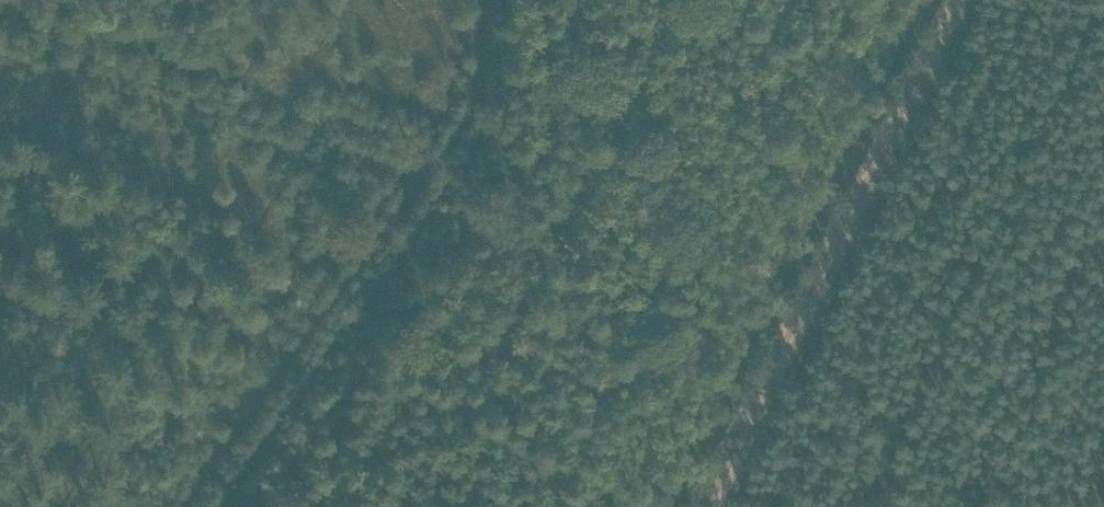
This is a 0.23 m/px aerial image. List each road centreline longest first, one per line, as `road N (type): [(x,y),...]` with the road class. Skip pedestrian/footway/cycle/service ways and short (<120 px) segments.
road 1 (track): [(709,506),(959,0)]

